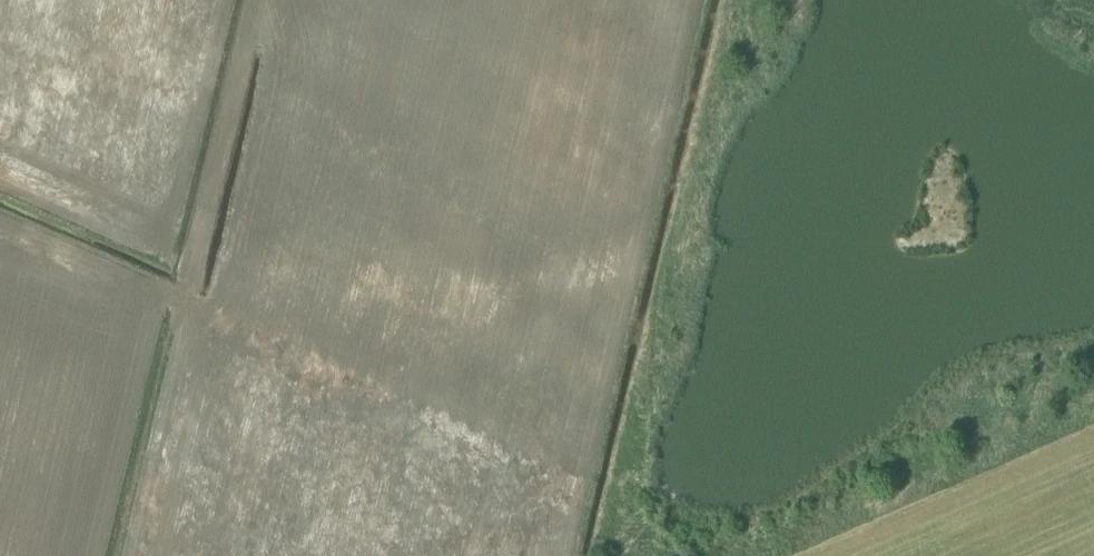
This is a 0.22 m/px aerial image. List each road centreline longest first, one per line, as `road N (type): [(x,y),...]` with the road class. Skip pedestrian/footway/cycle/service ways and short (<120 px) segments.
road 1 (track): [(259,0),(191,272),(179,289)]

